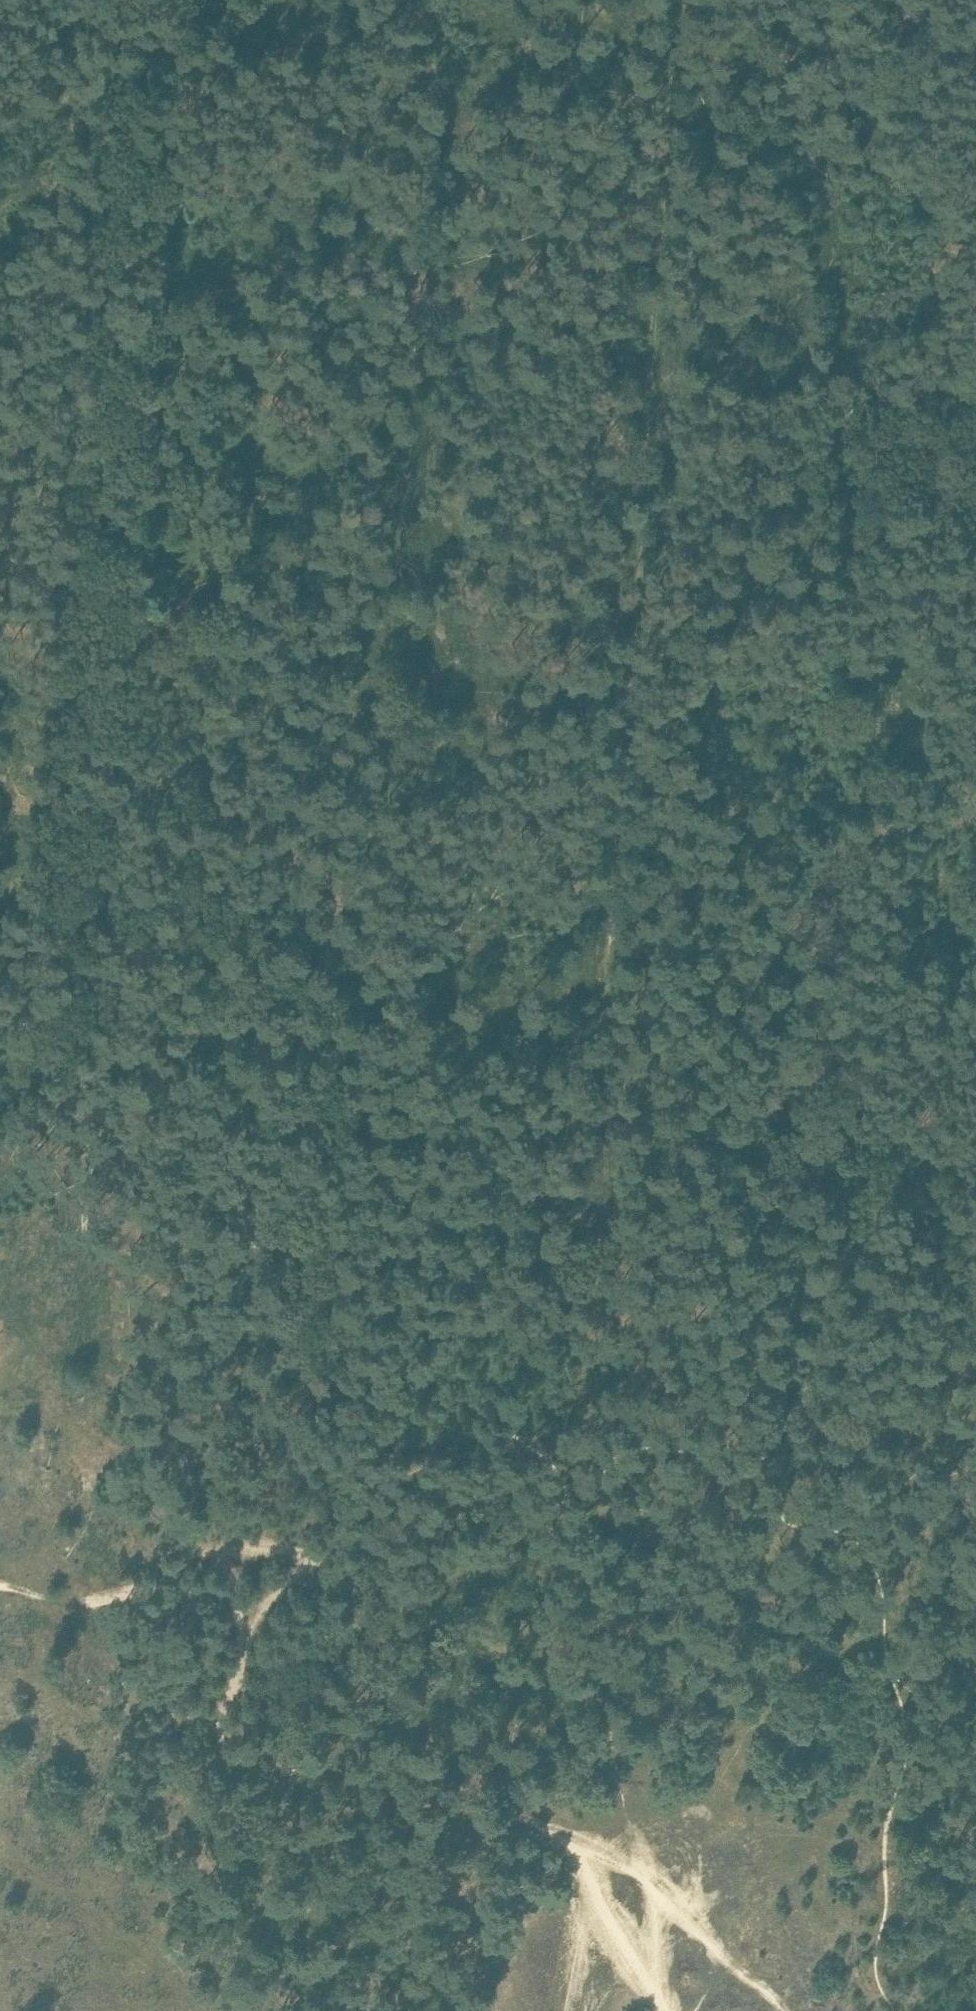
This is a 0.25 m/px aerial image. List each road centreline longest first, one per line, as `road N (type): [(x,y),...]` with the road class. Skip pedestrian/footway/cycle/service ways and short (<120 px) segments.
road 1 (track): [(666,0),(573,1444)]

